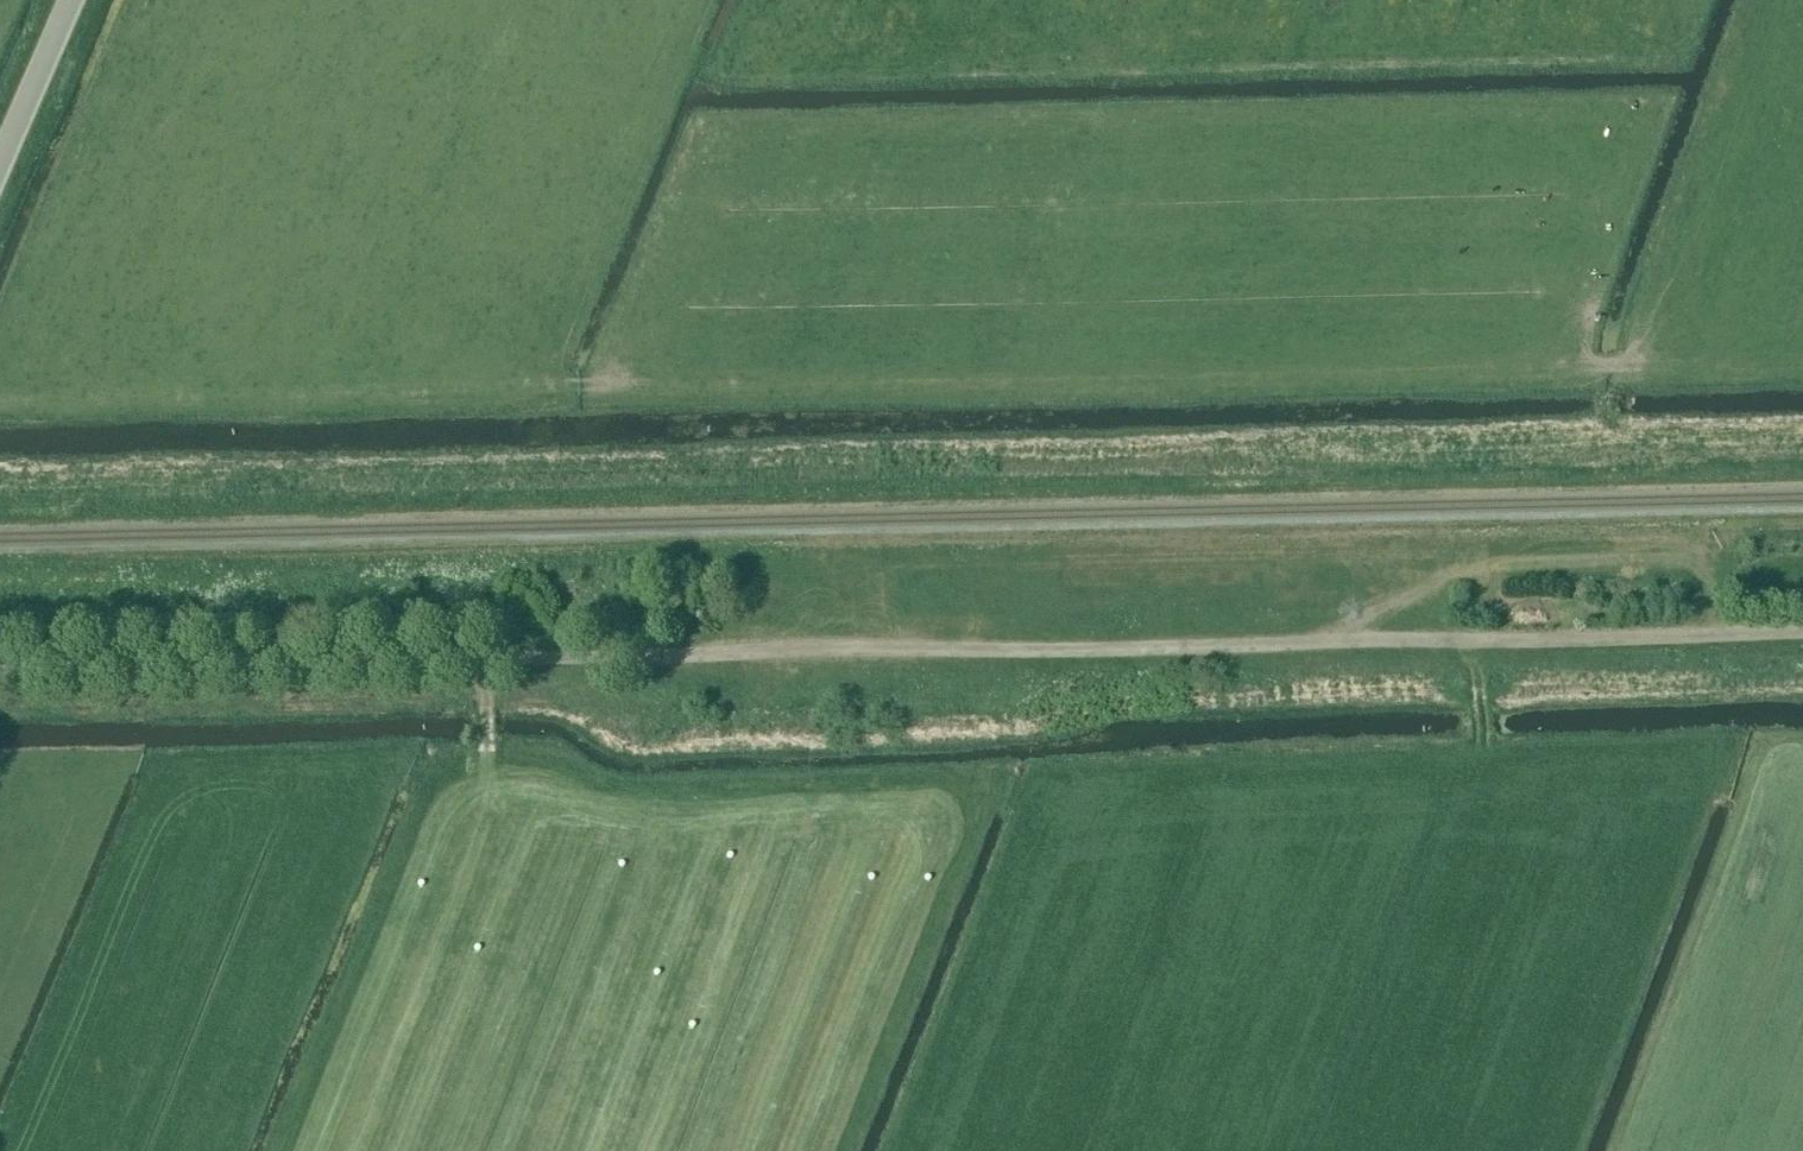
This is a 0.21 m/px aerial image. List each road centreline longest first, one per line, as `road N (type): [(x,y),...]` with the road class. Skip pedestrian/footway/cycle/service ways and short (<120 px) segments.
road 1 (unclassified): [(0,670),(1366,642)]
road 2 (tertiary): [(0,159),(69,0)]

